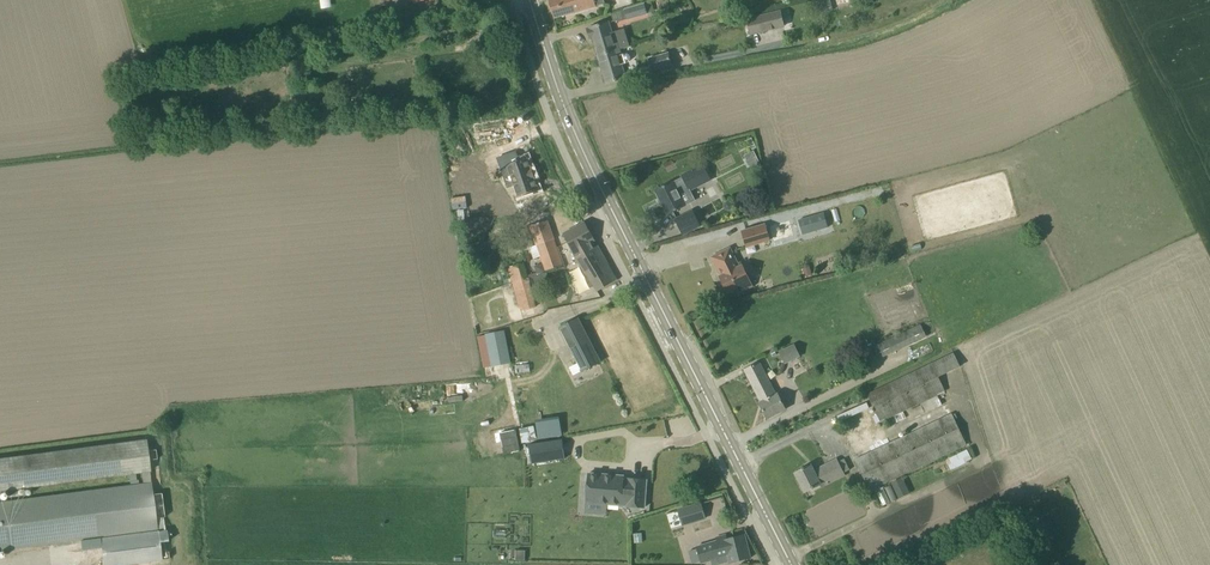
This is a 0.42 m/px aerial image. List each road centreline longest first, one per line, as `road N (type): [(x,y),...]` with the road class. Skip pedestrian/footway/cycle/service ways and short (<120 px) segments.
road 1 (primary): [(791,564),(599,182),(529,0)]

